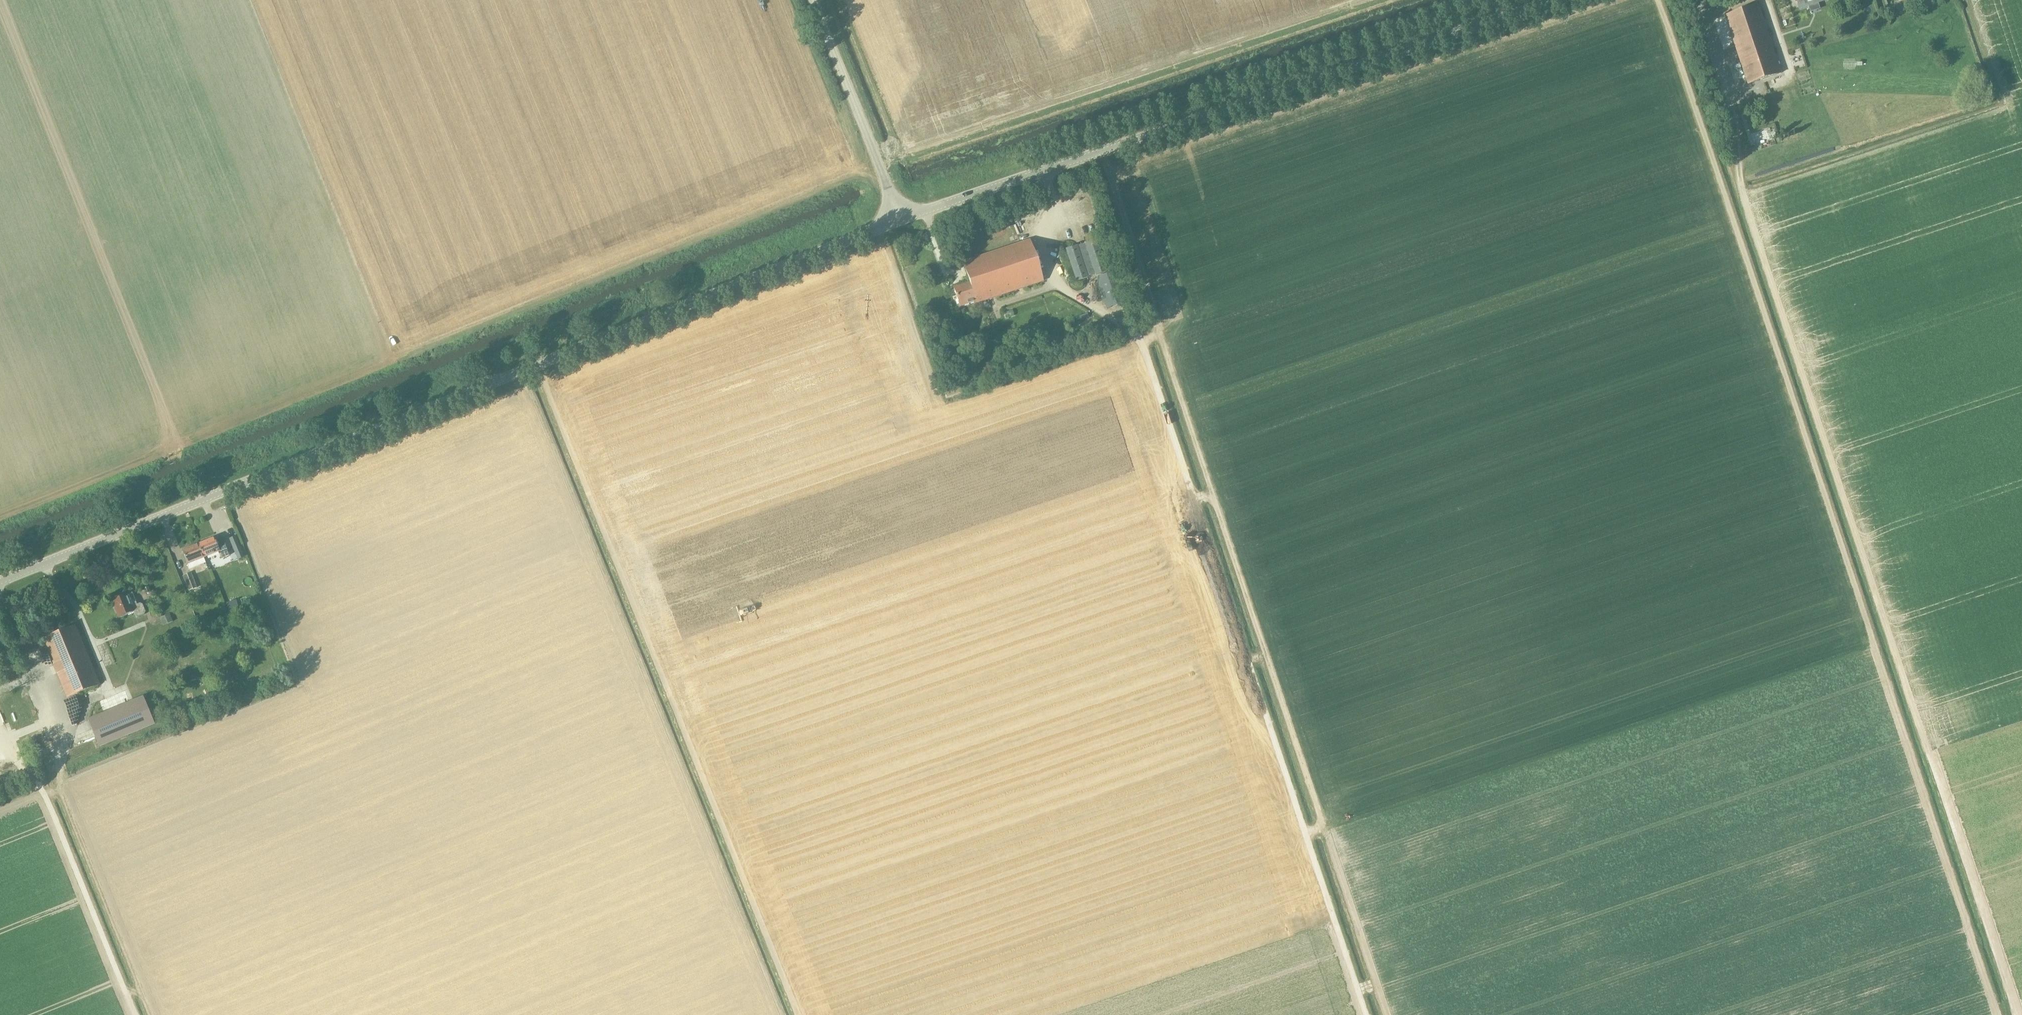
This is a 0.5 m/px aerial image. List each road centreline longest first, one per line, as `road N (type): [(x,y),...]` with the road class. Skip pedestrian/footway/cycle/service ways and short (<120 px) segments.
road 1 (unclassified): [(0,581),(900,220)]
road 2 (unclassified): [(900,220),(1553,0)]
road 3 (unclassified): [(812,0),(900,220)]

